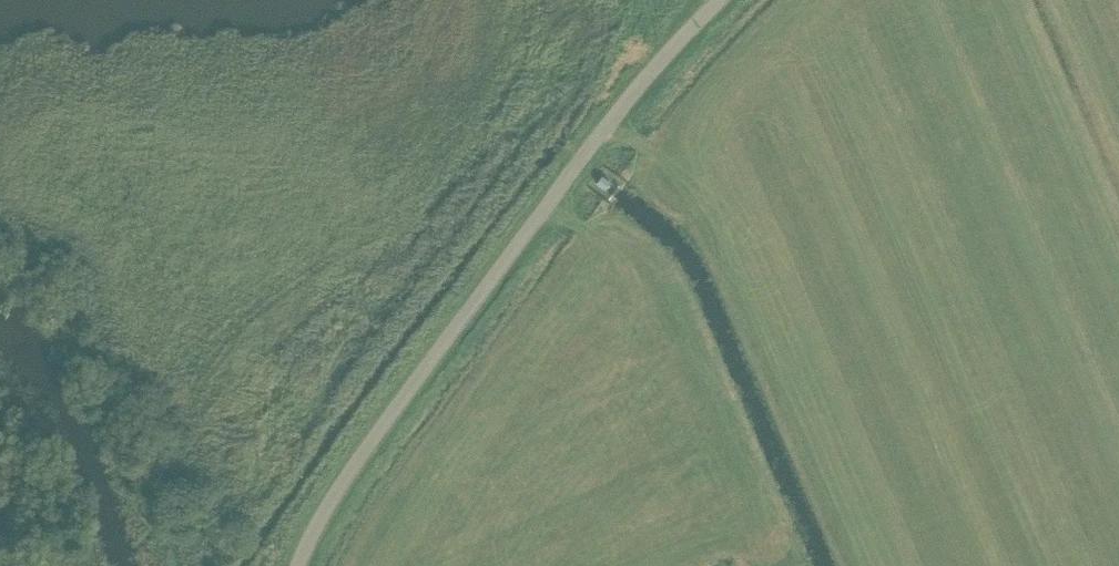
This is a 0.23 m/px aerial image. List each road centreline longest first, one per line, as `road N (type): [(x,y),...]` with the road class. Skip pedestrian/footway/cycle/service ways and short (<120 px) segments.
road 1 (unclassified): [(297,565),(422,372),(626,103),(719,0)]

